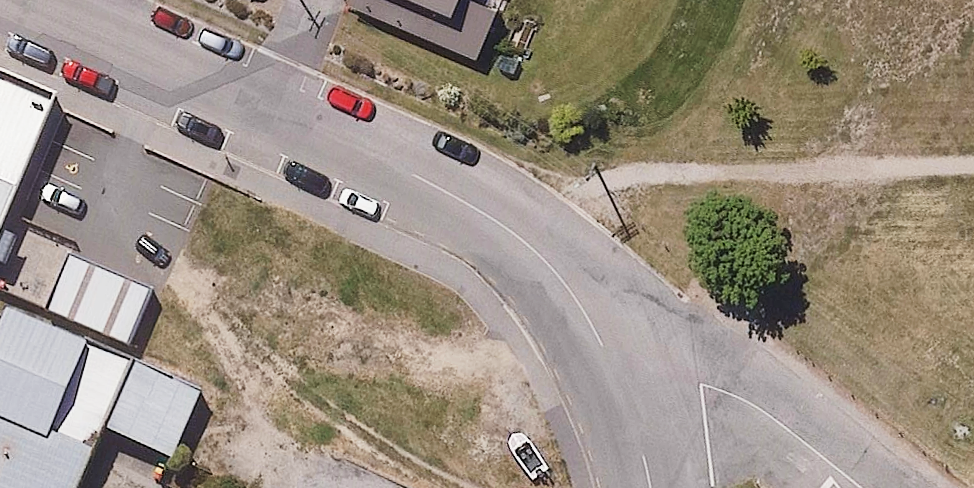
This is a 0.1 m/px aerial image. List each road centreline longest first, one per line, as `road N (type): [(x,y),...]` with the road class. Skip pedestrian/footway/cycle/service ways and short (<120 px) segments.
road 1 (residential): [(271,110),(437,186),(530,247),(568,286),(617,376)]
road 2 (residential): [(861,487),(733,396),(617,376)]
road 3 (residential): [(23,0),(271,110)]

